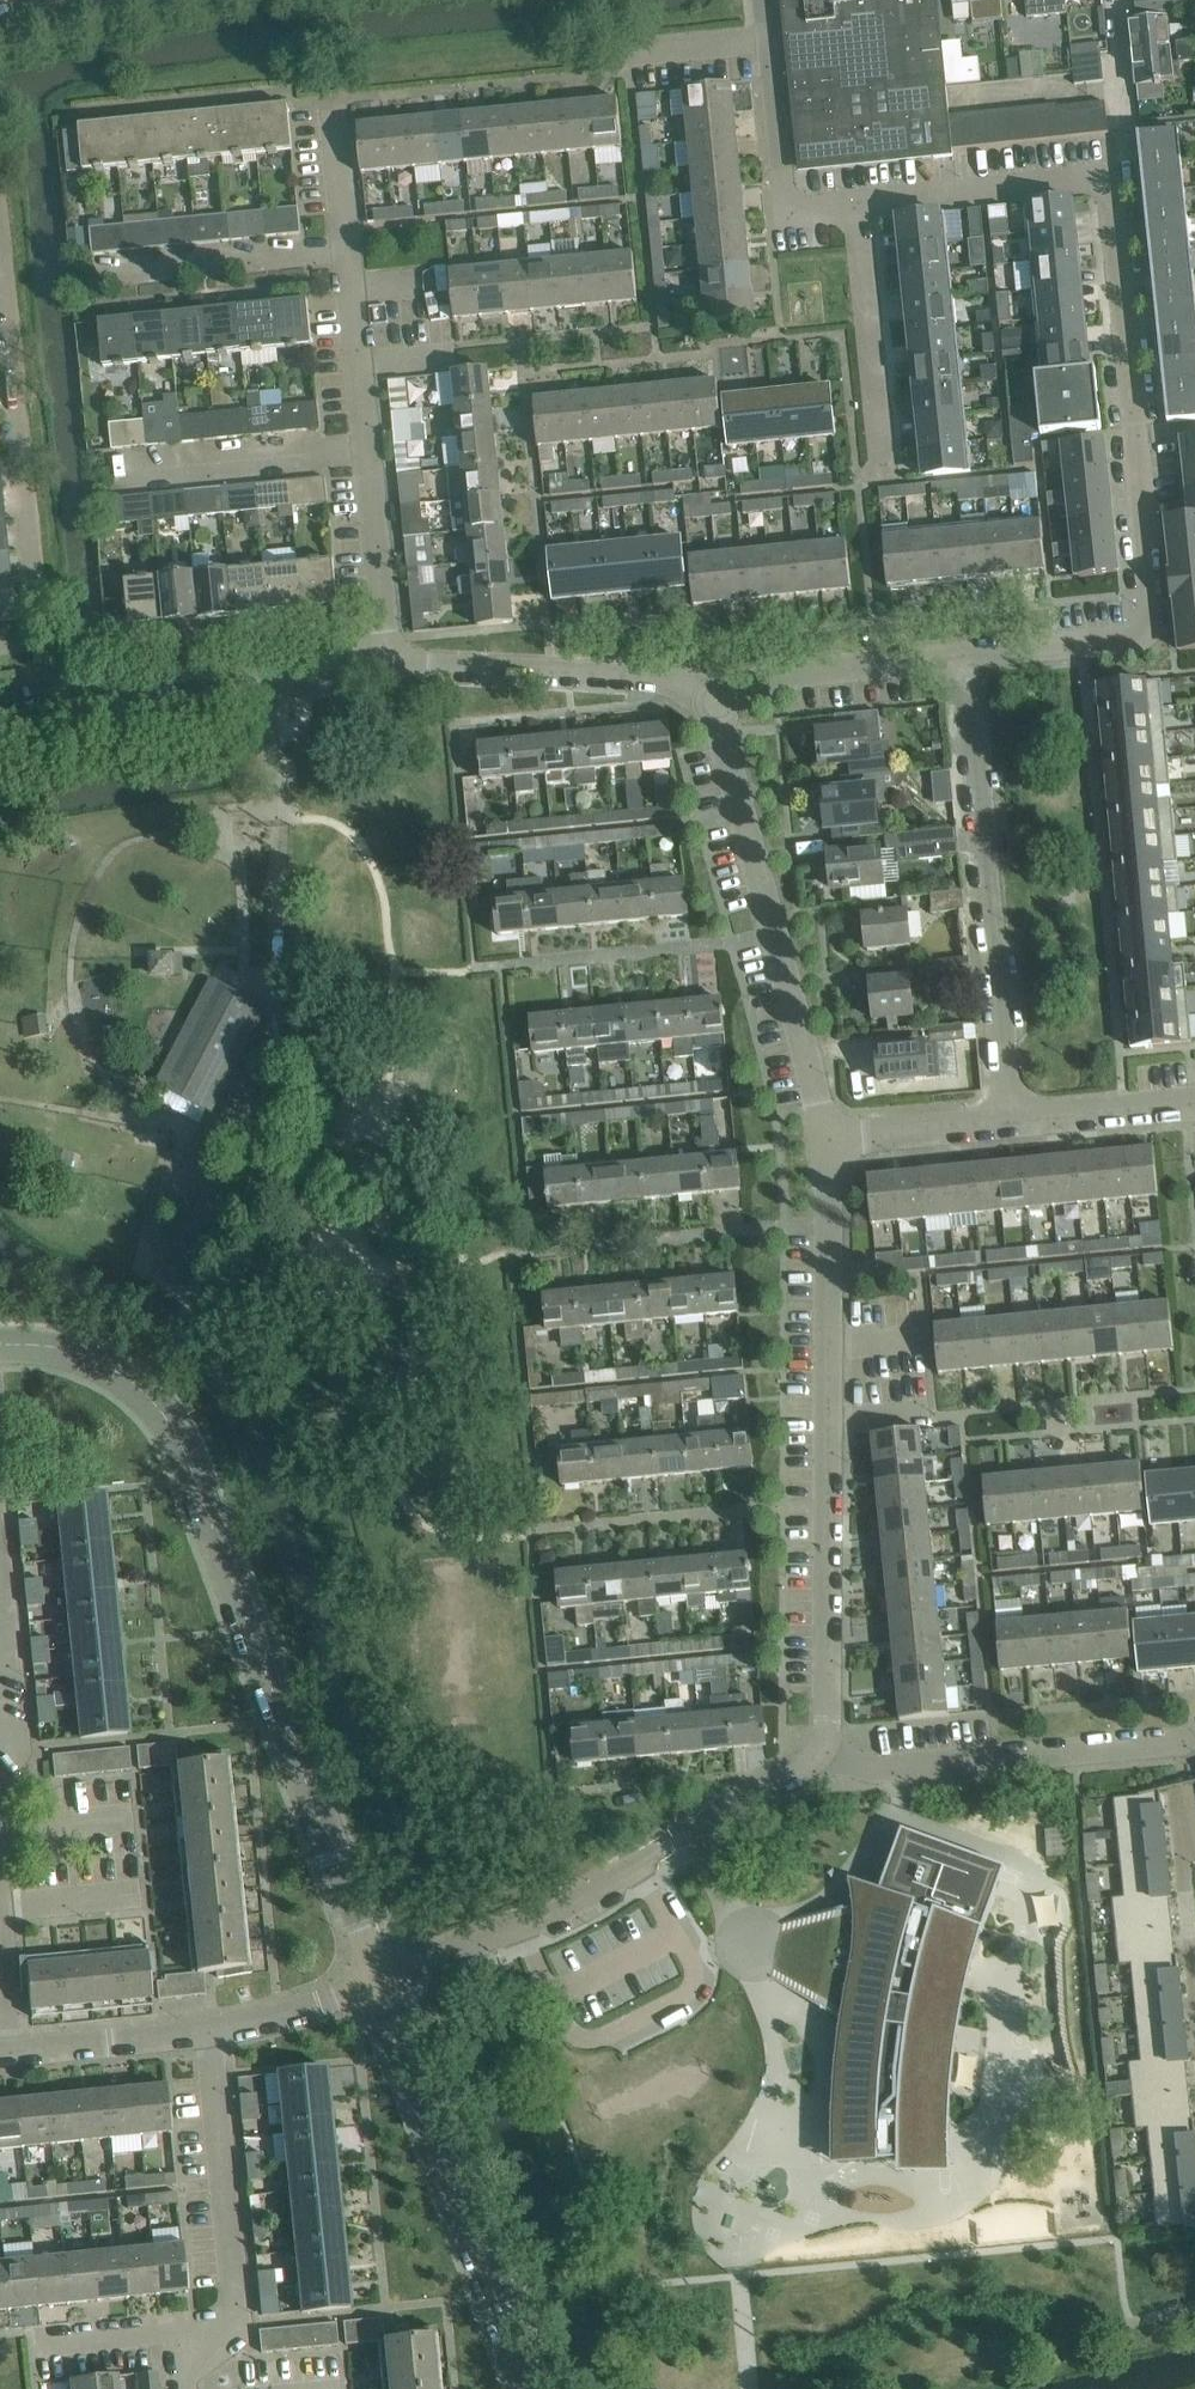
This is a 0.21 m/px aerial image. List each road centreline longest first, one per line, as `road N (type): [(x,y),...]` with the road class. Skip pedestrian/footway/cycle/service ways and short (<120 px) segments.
road 1 (residential): [(378,1980),(179,1439),(146,1395),(103,1364),(69,1349),(0,1345)]
road 2 (residential): [(856,203),(1103,182),(1112,204),(1152,605),(1146,628)]
road 3 (residential): [(821,1752),(830,1345),(824,1139)]
road 4 (residential): [(378,1980),(566,1909),(821,1752)]
road 5 (residential): [(1010,1121),(963,654)]
road 6 (residential): [(824,1139),(718,700)]
road 7 (residential): [(529,2388),(378,1980)]
road 8 (residential): [(388,667),(0,728)]
road 9 (residential): [(821,1752),(882,1768),(1194,1736)]
road 10 (residential): [(718,700),(658,679),(388,667)]
road 11 (residential): [(214,2326),(236,2300),(209,2033)]
road 12 (residential): [(884,482),(856,203)]
road 13 (residential): [(856,203),(792,205),(783,186),(765,0)]
road 14 (residential): [(91,269),(347,246)]
road 15 (residential): [(116,469),(366,446)]
road 16 (residential): [(718,700),(808,670),(963,654)]
road 17 (residential): [(388,667),(366,446)]
road 18 (residential): [(366,446),(347,246)]
road 19 (residential): [(209,2033),(13,2053)]
road 20 (residential): [(824,1139),(1010,1121)]
road 21 (residential): [(963,654),(1122,639),(1146,628)]
road 22 (residential): [(1010,1121),(1194,1103)]
road 23 (residential): [(32,2344),(214,2326)]
road 24 (residential): [(378,1980),(278,2019),(209,2033)]
road 25 (residential): [(347,246),(332,101)]
road 26 (residential): [(1180,1849),(1194,1992)]
road 27 (residential): [(13,2053),(0,1930)]

